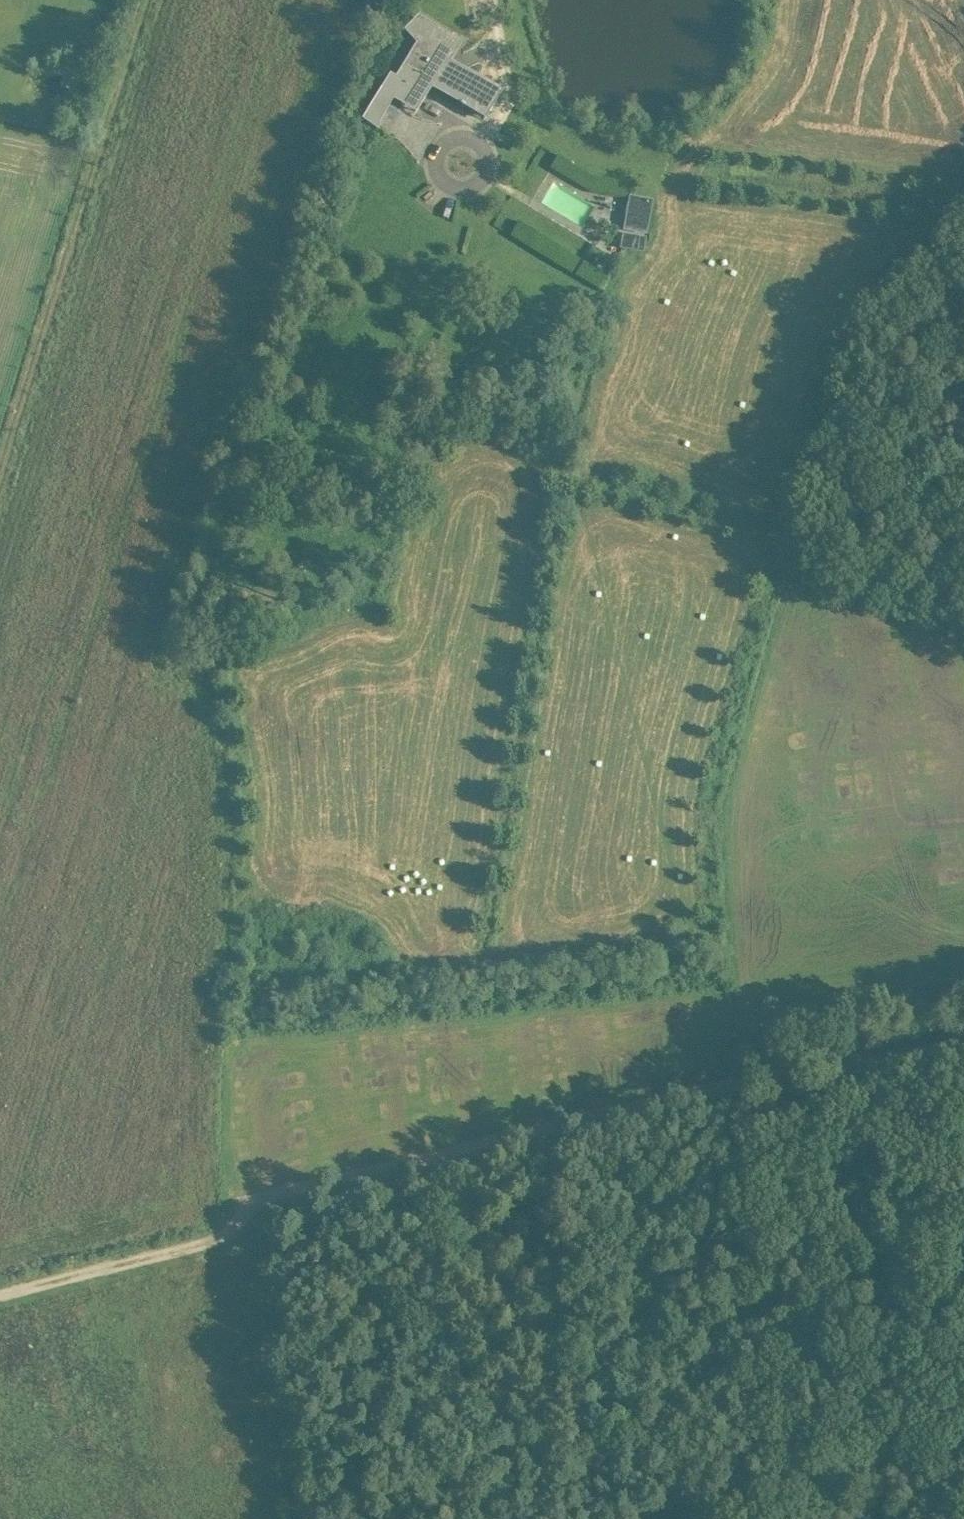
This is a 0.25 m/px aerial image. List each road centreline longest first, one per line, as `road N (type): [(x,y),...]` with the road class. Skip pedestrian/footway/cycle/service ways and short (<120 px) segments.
road 1 (track): [(139,0),(0,473)]

